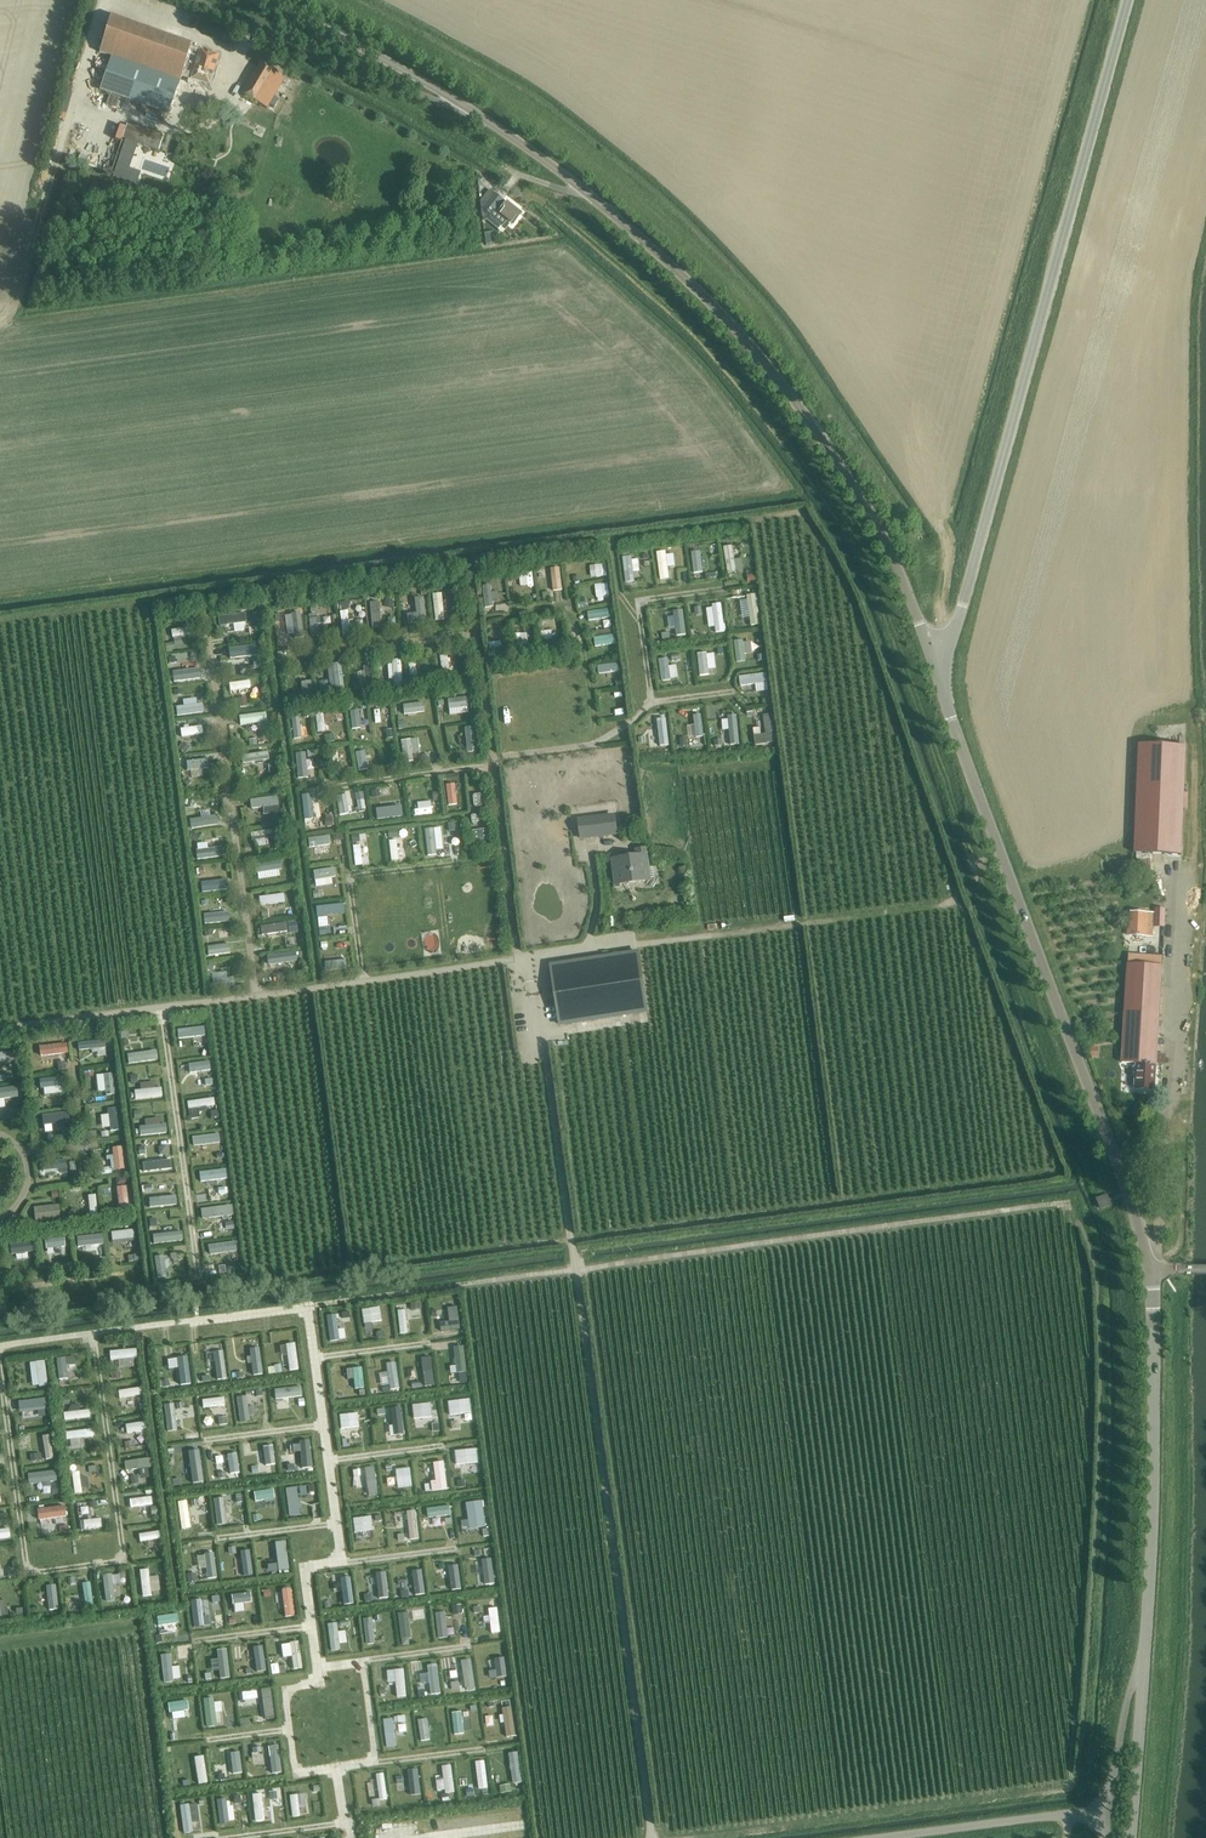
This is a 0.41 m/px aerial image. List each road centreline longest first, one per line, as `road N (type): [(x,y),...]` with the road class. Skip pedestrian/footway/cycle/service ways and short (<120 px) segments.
road 1 (unclassified): [(1146,1645),(1150,1270),(932,663)]
road 2 (unclassified): [(932,663),(894,560),(834,458),(708,302),(610,213),(487,122),(259,0)]
road 3 (unclassified): [(932,663),(960,615),(1128,0)]
road 4 (unclassified): [(883,1837),(1105,1813)]
road 5 (unclassified): [(1132,1837),(1146,1645)]
road 6 (track): [(0,321),(62,143)]
road 7 (unclassified): [(1105,1813),(1146,1645)]

